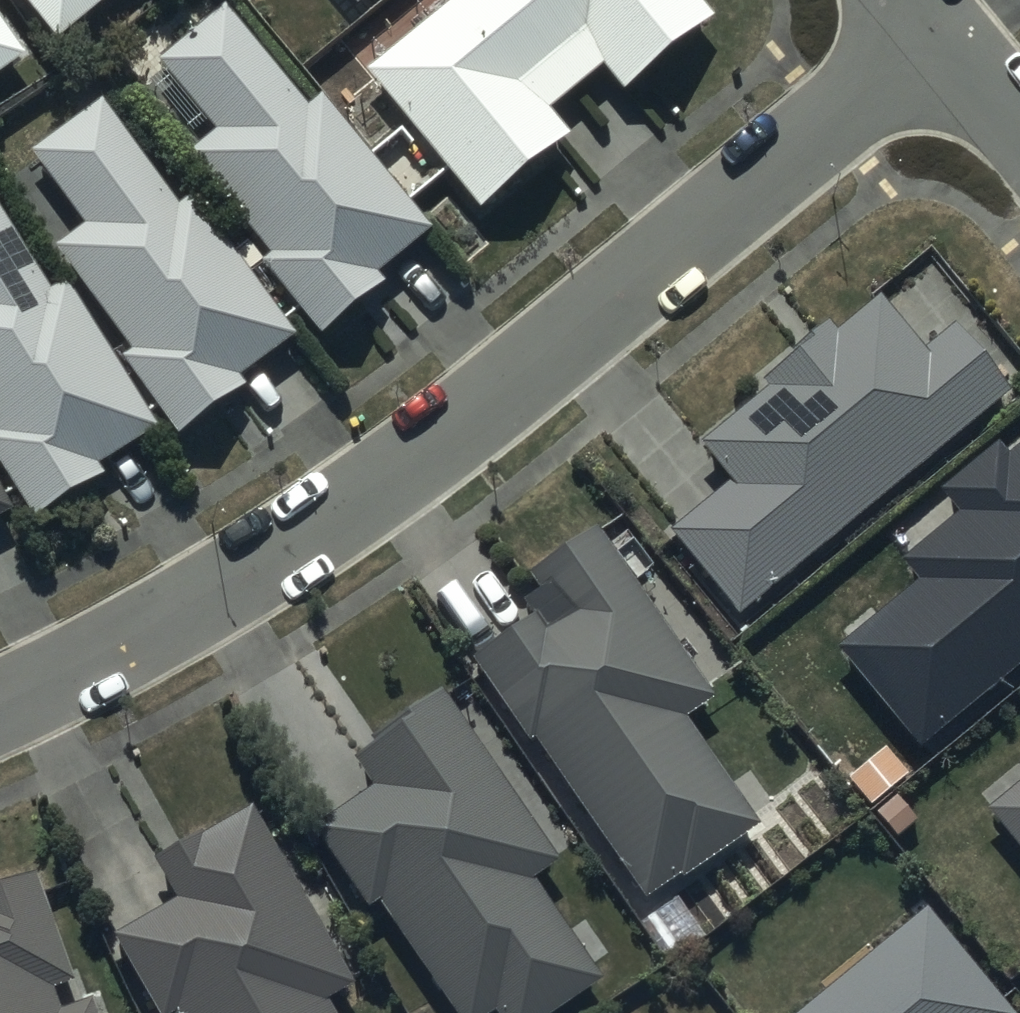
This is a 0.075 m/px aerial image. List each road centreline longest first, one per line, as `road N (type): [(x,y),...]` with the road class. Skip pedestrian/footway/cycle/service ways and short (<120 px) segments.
road 1 (residential): [(0,710),(171,621),(483,408),(939,36)]
road 2 (residential): [(1019,135),(939,36)]

